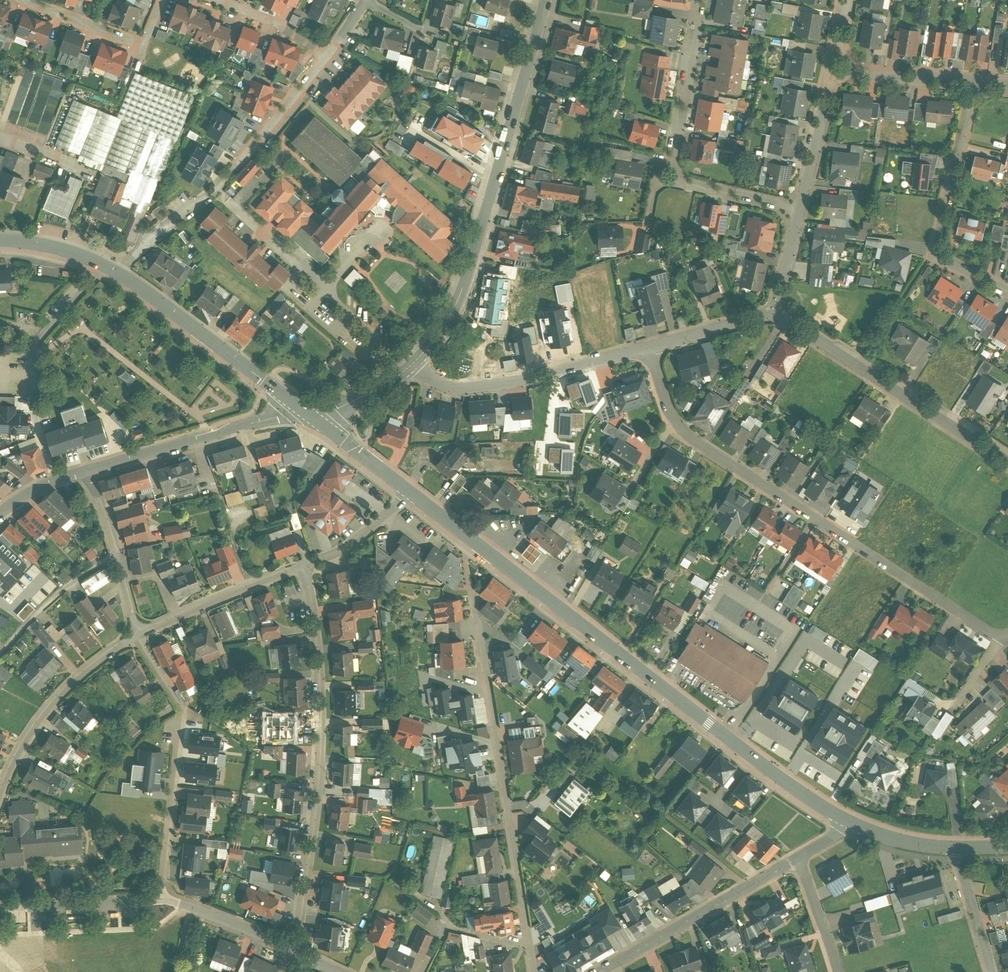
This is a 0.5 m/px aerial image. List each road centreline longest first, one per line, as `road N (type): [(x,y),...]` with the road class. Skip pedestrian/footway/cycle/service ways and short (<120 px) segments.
road 1 (tertiary): [(409,491),(768,772),(850,824)]
road 2 (residential): [(307,565),(322,668),(321,731),(292,953)]
road 3 (residential): [(677,424),(1000,642)]
road 4 (tertiary): [(546,0),(473,259),(455,305),(416,361)]
road 5 (residential): [(537,971),(471,595)]
road 6 (residential): [(116,273),(240,163),(327,56)]
road 7 (residential): [(772,309),(1007,462)]
road 8 (residential): [(416,361),(450,383),(487,387),(649,346)]
road 9 (residential): [(977,84),(940,239),(951,259),(1007,287)]
road 10 (tertiary): [(116,273),(307,415)]
road 11 (residential): [(599,971),(799,857)]
road 12 (residential): [(307,415),(90,471)]
road 13 (residential): [(136,635),(48,708),(0,801)]
road 14 (residential): [(307,565),(136,635)]
road 15 (residential): [(159,901),(180,721)]
road 16 (residential): [(90,471),(136,635)]
road 17 (residential): [(701,0),(674,160)]
road 18 (residential): [(0,910),(159,901)]
road 19 (residential): [(674,160),(681,180),(805,206)]
road 20 (residential): [(805,206),(837,66)]
road 21 (residential): [(159,901),(292,953)]
road 22 (residential): [(837,66),(977,84)]
road 23 (residential): [(17,0),(130,39),(149,29)]
road 24 (residential): [(649,346),(772,309)]
road 25 (tertiary): [(307,415),(409,491)]
road 26 (residential): [(957,849),(993,971)]
road 27 (residential): [(409,491),(364,532),(307,565)]
road 28 (residential): [(215,0),(327,56)]
road 29 (tertiary): [(416,361),(384,386),(307,415)]
road 30 (tertiary): [(0,242),(52,248),(116,273)]
road 31 (residential): [(834,971),(799,857)]

